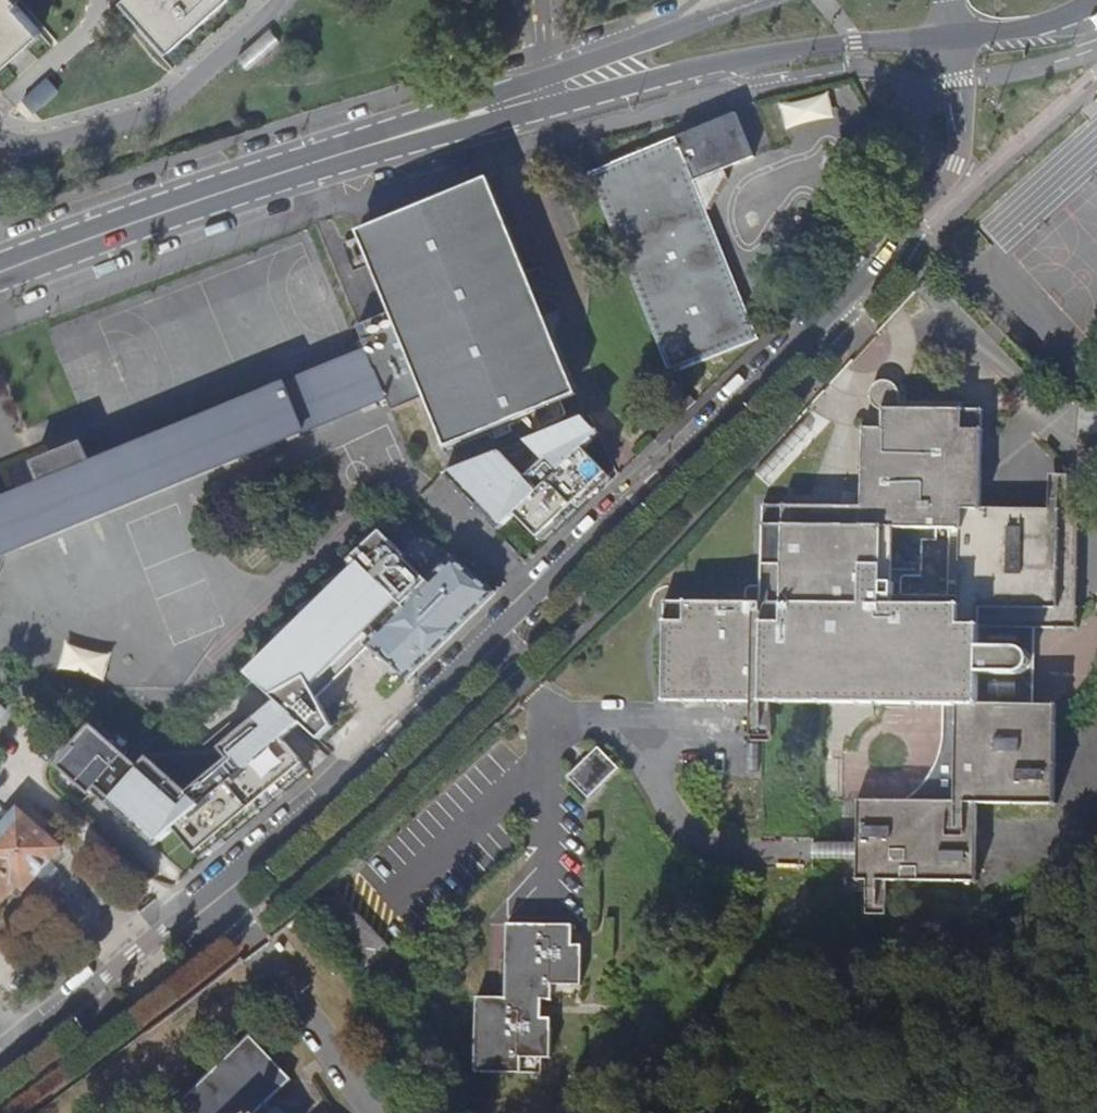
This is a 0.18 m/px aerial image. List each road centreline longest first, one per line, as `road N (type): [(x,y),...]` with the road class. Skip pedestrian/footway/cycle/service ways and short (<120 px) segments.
road 1 (secondary): [(952,36),(957,167),(870,276),(396,733),(0,1064)]
road 2 (primary): [(544,92),(0,273)]
road 3 (primary): [(544,92),(585,98),(721,63),(952,36)]
road 4 (residential): [(0,139),(46,145),(149,115),(284,0)]
road 5 (primary): [(766,0),(586,63),(544,92)]
road 6 (primary): [(952,36),(1041,30),(1096,7)]

